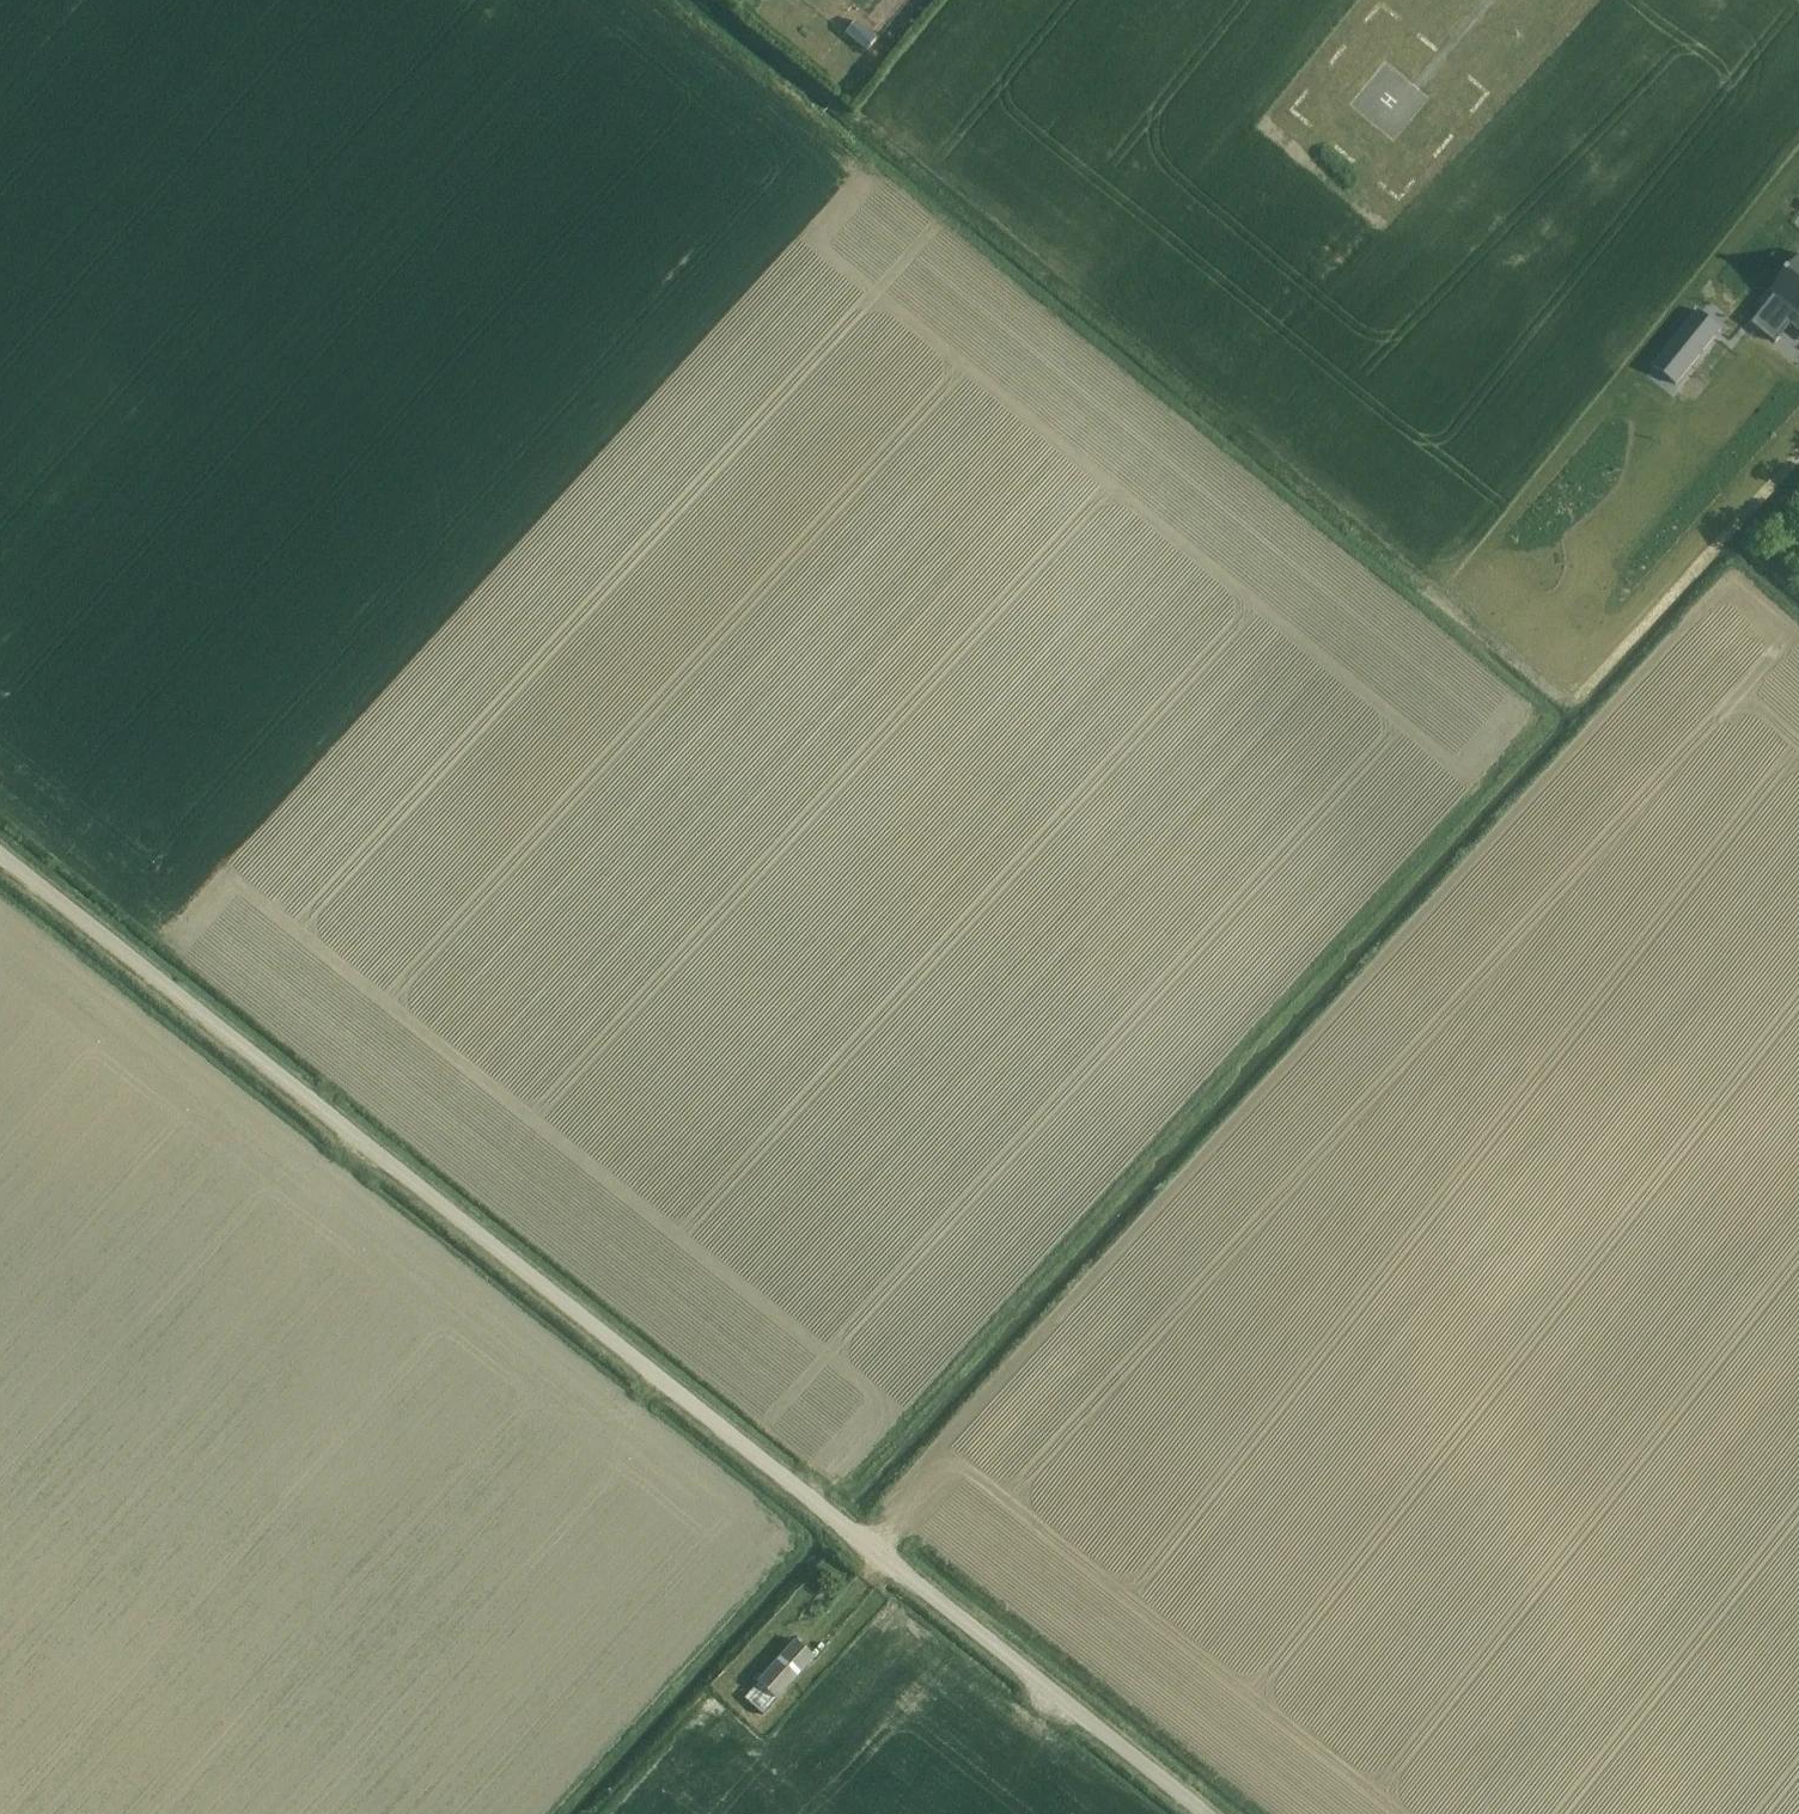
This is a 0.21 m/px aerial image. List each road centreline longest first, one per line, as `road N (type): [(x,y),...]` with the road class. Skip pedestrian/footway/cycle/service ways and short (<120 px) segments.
road 1 (unclassified): [(1210,1813),(0,848)]

